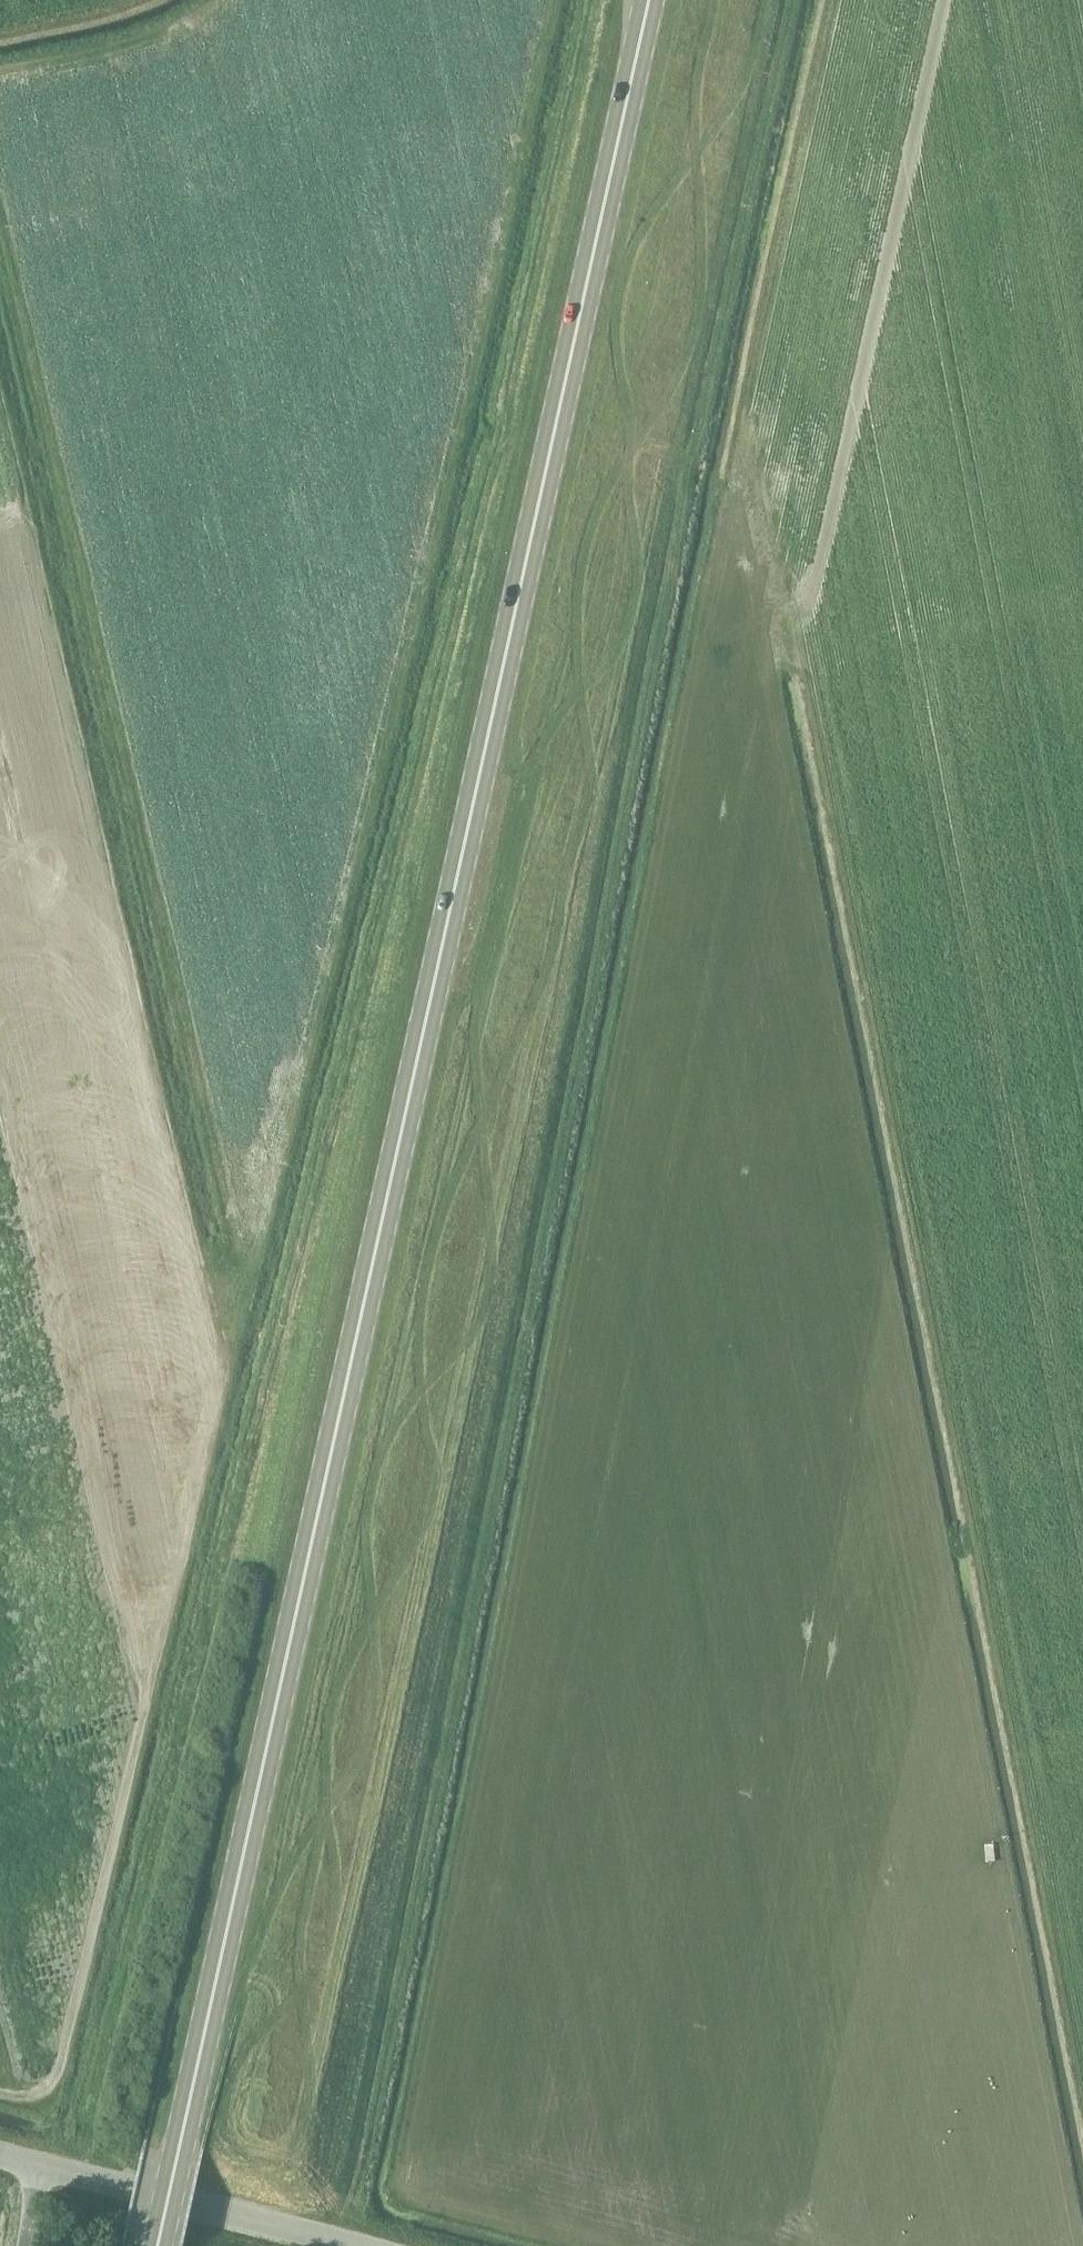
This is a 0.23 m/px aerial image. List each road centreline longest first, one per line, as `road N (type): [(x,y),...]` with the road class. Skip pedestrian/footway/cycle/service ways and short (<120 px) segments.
road 1 (primary): [(157,2245),(647,0)]
road 2 (unclassified): [(338,2245),(0,2153)]

